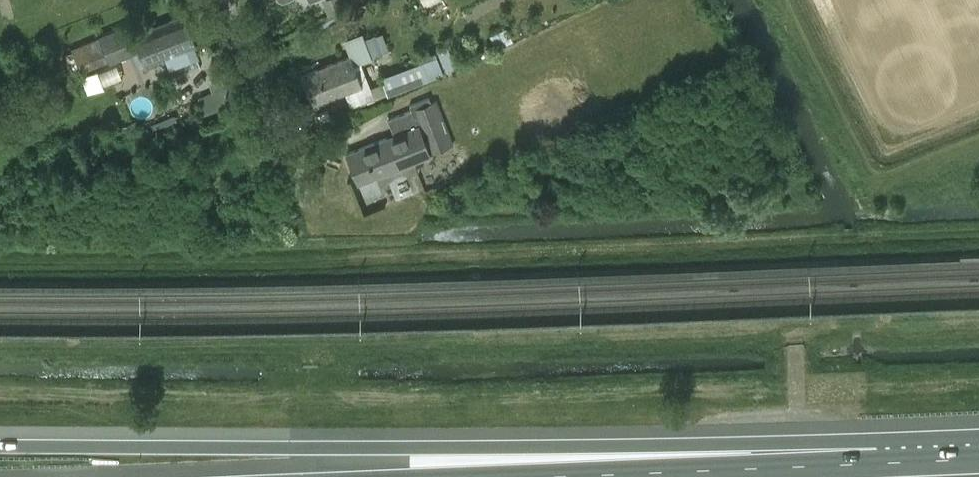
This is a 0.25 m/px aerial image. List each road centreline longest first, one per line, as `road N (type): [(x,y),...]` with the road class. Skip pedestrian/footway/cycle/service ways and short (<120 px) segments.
road 1 (motorway): [(877,464),(410,447),(0,445)]
road 2 (motorway): [(877,464),(574,476)]
road 3 (unclassified): [(306,200),(228,0)]

